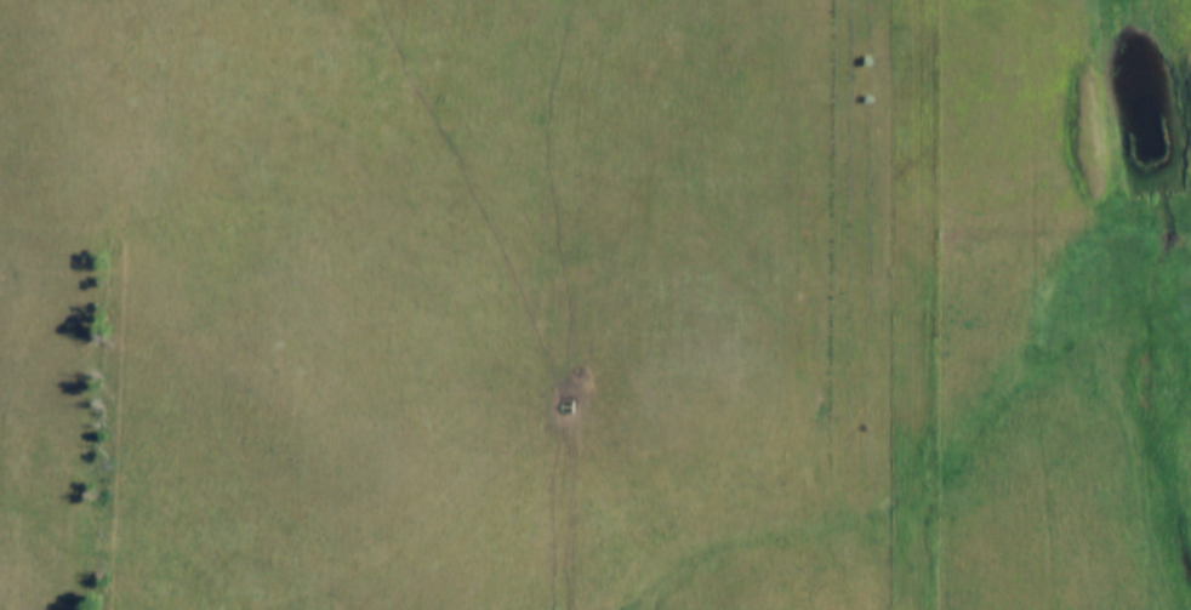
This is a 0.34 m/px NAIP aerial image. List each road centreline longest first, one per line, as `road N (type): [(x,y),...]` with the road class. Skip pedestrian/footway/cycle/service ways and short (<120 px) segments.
road 1 (track): [(930,609),(930,564),(906,492),(930,286),(928,0)]

